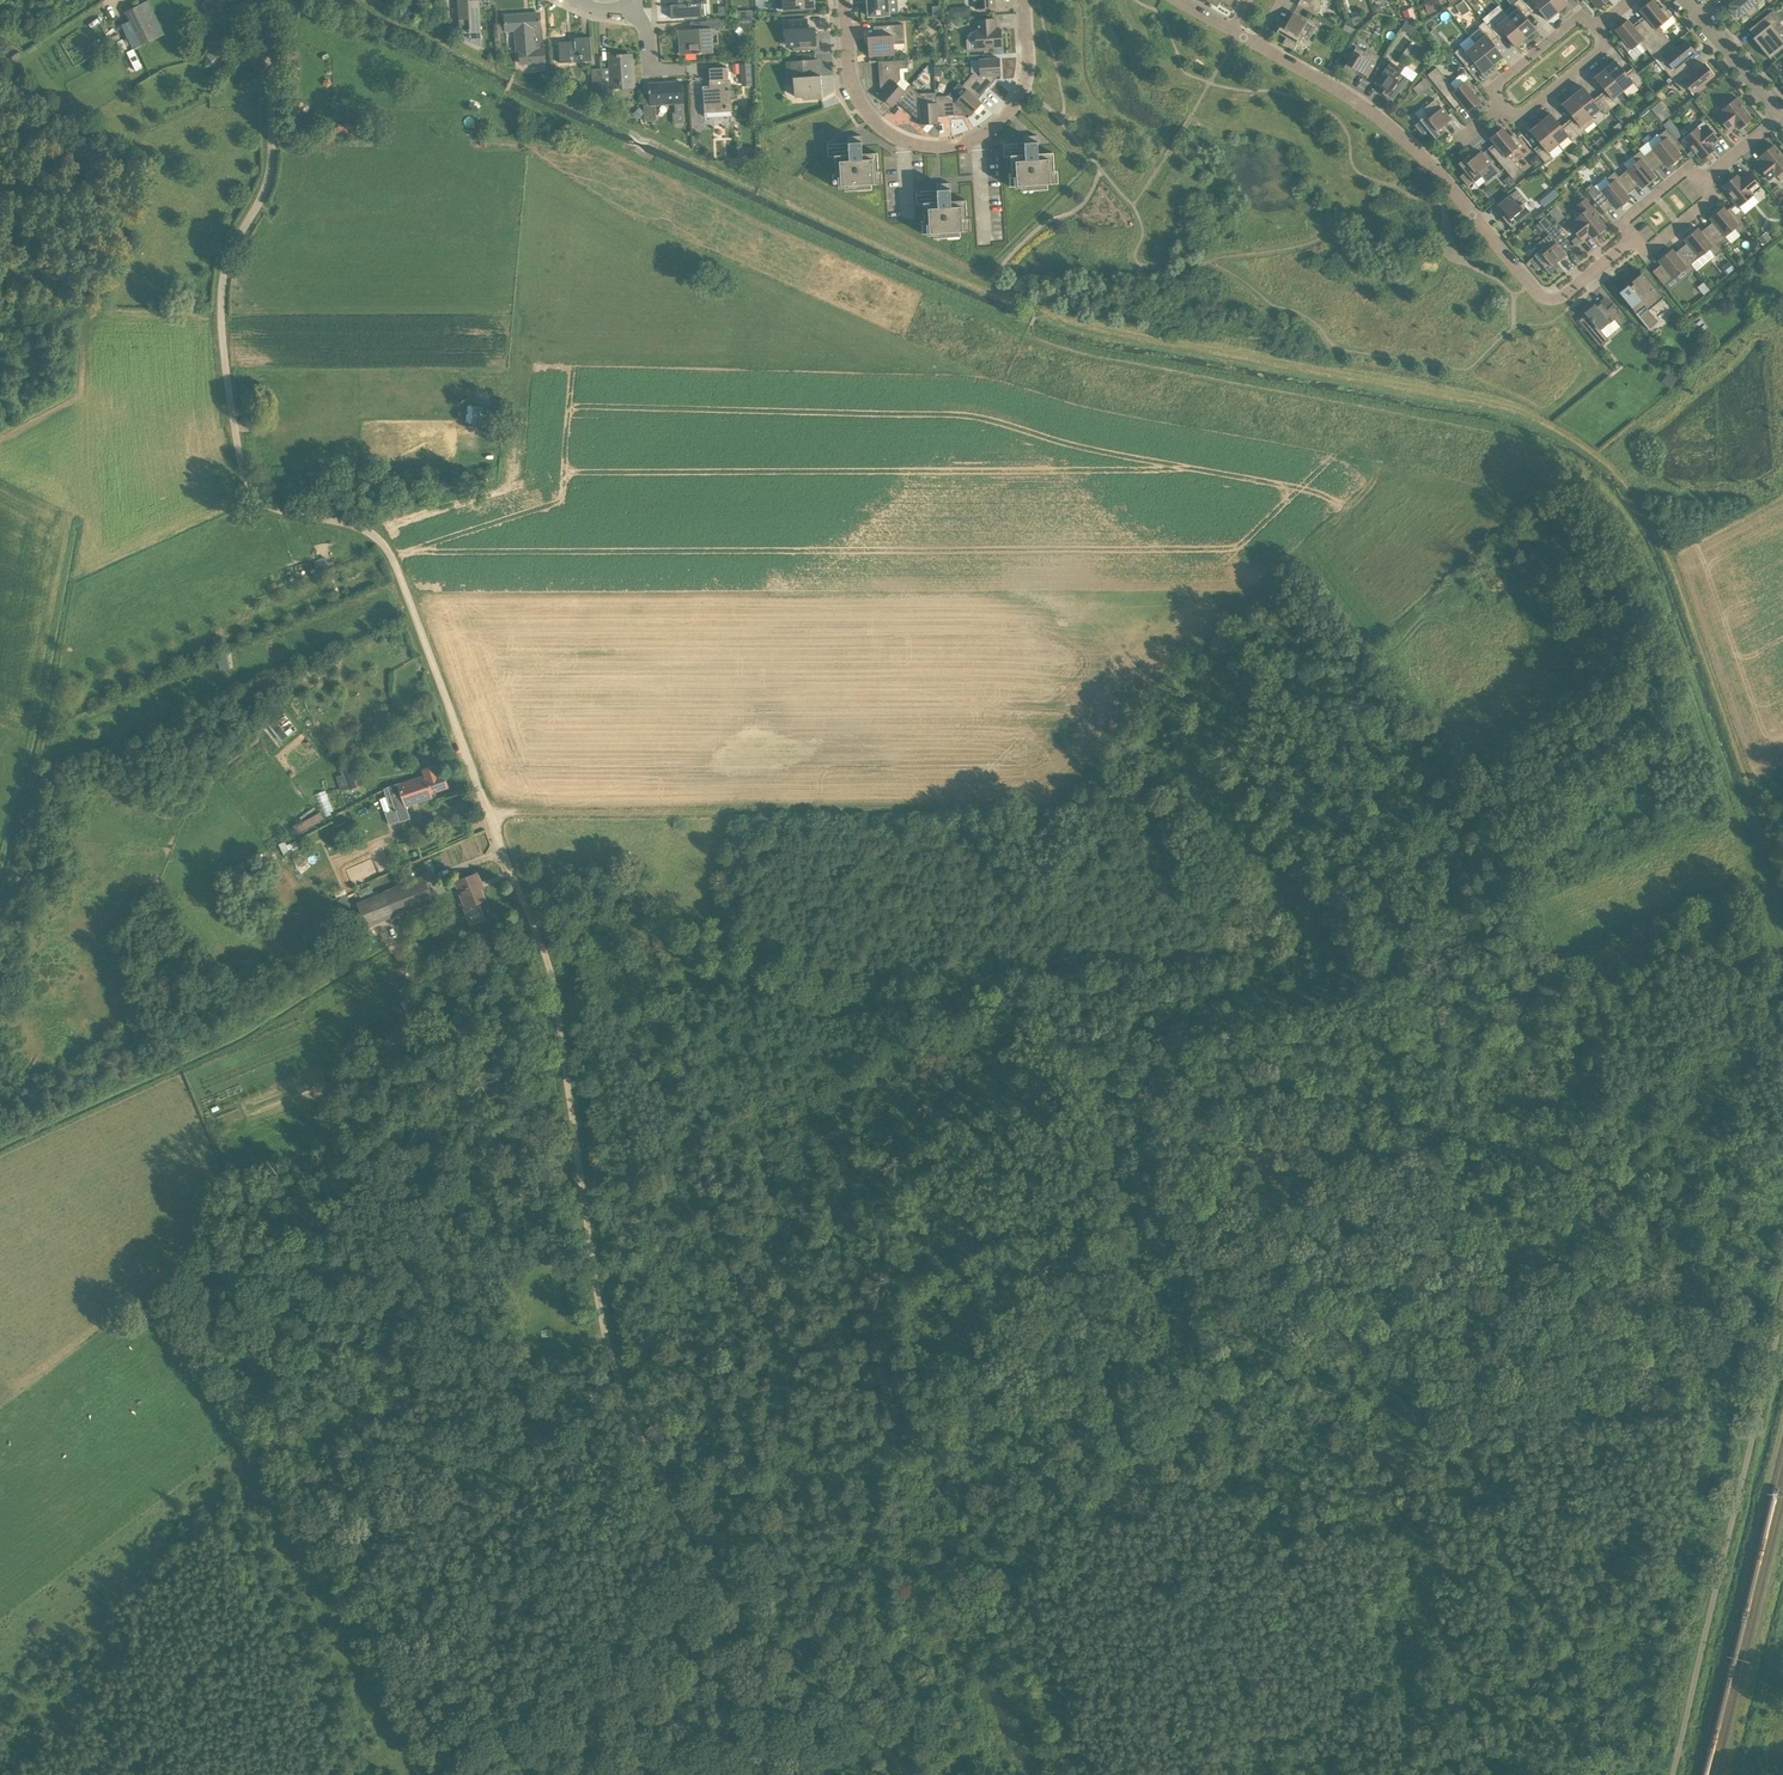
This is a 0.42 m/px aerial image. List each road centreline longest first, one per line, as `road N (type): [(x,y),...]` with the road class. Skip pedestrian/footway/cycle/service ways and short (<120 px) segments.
road 1 (unclassified): [(896,1774),(712,1561),(639,1436),(600,1314),(552,979),(393,564),(366,533),(275,510),(242,471),(221,327),(224,269),(266,189),(270,164),(257,0)]
road 2 (unclassified): [(1673,1774),(1782,1318)]
road 3 (residential): [(843,0),(853,93),(896,138),(938,147),(985,135),(1013,108),(1024,75),(1020,0)]
road 4 (residential): [(1258,47),(1364,110),(1431,163),(1530,285)]
road 5 (track): [(1736,1774),(1782,1616)]
road 6 (residential): [(1779,117),(1682,0)]
road 7 (residential): [(1501,106),(1524,113),(1601,51),(1598,27)]
road 8 (residential): [(1501,106),(1500,83),(1569,26),(1598,27)]
road 9 (residential): [(1635,240),(1566,297),(1542,296),(1530,285)]
road 10 (residential): [(1701,182),(1690,169),(1622,224),(1635,240)]
road 11 (residential): [(1635,240),(1646,253),(1714,198),(1701,182)]

